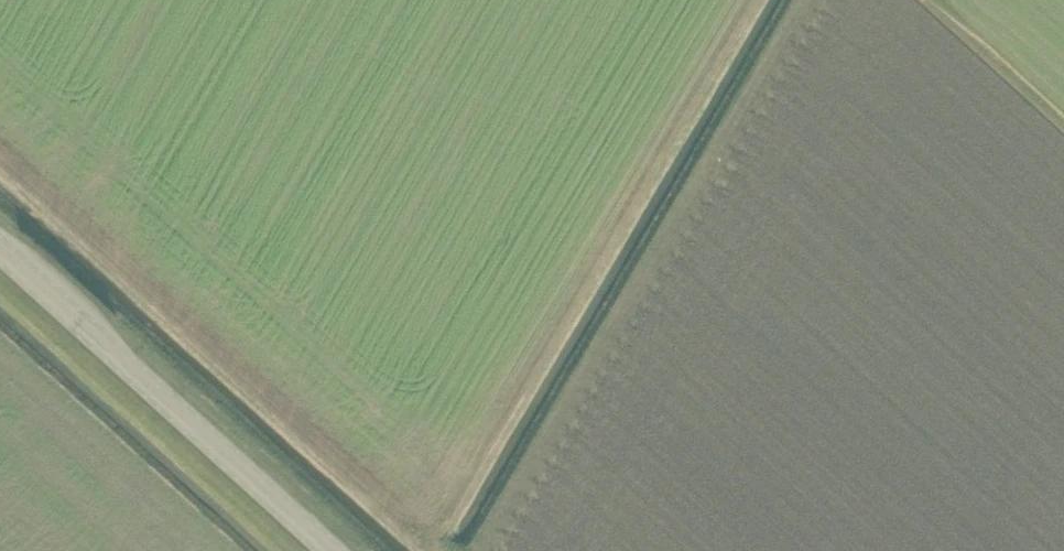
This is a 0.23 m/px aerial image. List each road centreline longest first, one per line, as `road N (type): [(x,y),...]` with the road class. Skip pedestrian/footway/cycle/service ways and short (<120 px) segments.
road 1 (primary): [(333,550),(0,249)]

